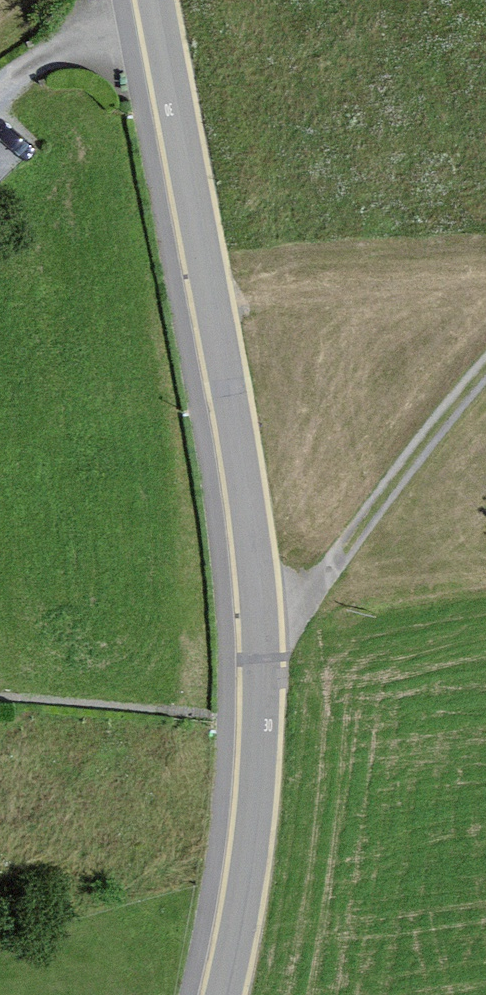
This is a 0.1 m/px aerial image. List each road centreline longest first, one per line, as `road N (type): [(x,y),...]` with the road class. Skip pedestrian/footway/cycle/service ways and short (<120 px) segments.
road 1 (residential): [(150,0),(246,503),(262,656),(256,796),(223,994)]
road 2 (track): [(262,656),(485,379)]

